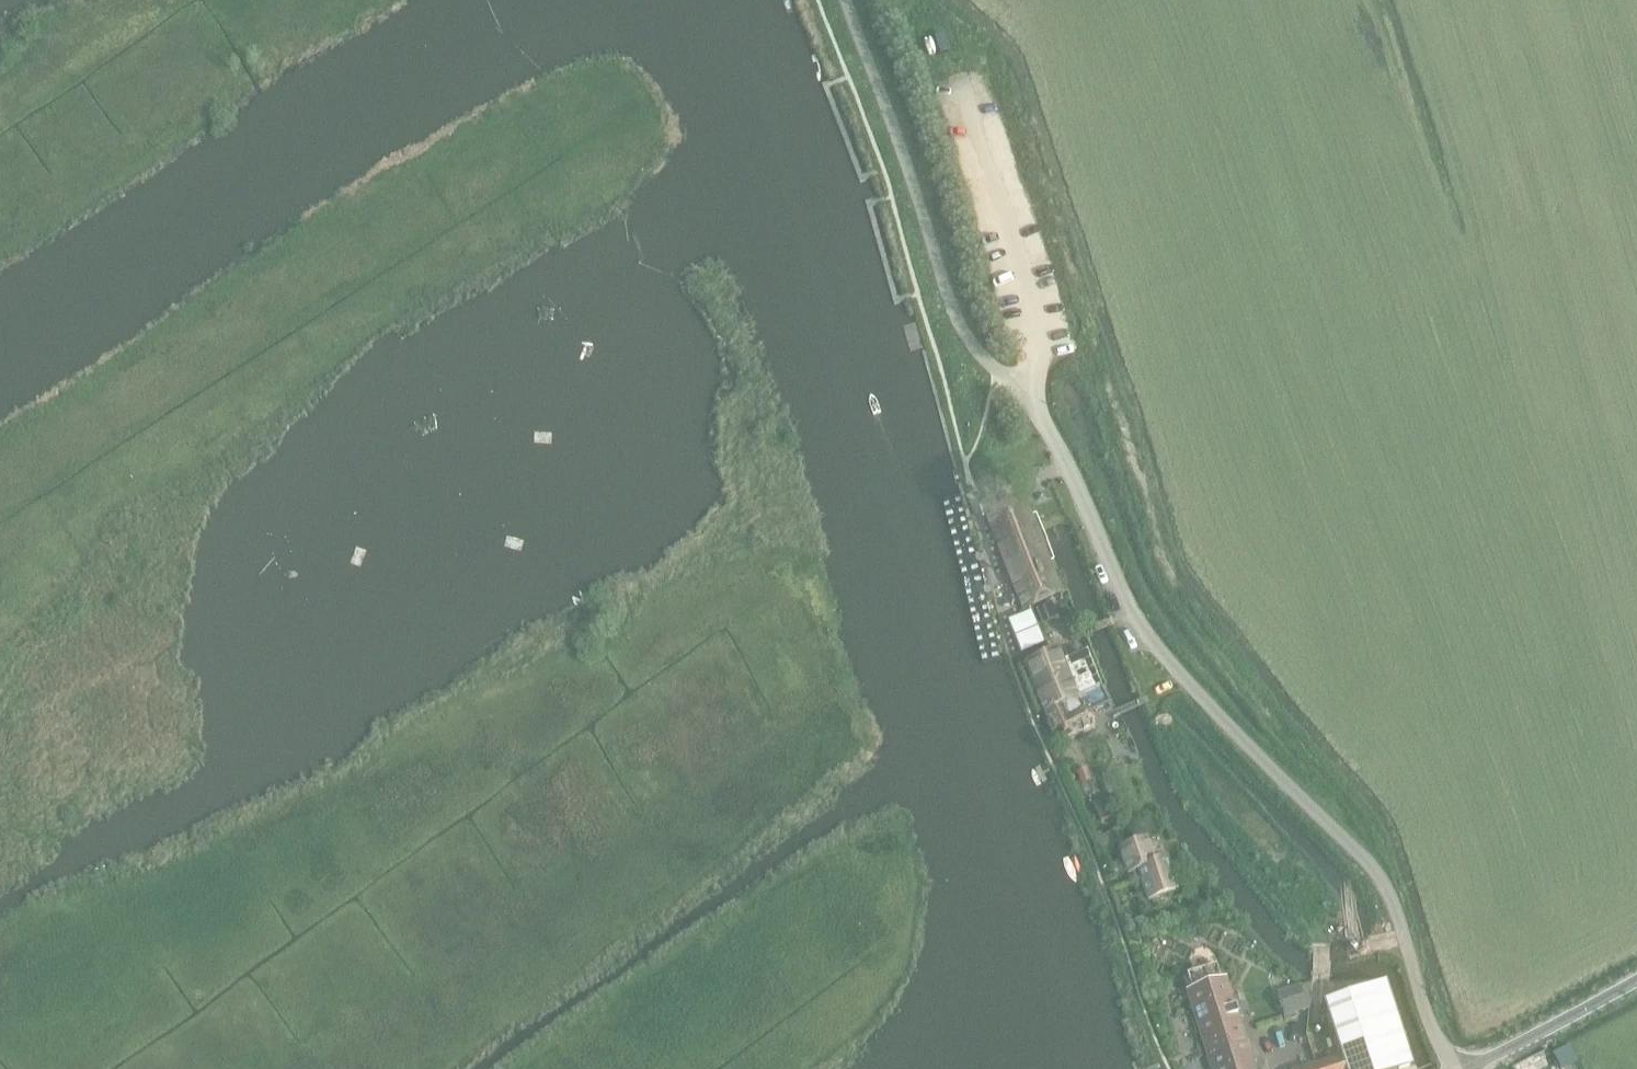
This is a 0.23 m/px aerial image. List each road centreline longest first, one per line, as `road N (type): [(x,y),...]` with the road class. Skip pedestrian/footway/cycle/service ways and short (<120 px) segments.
road 1 (unclassified): [(845,0),(972,347),(1036,412),(1084,493),(1125,601),(1166,657),(1387,880),(1459,1068)]
road 2 (unclassified): [(1469,1068),(1636,981)]

